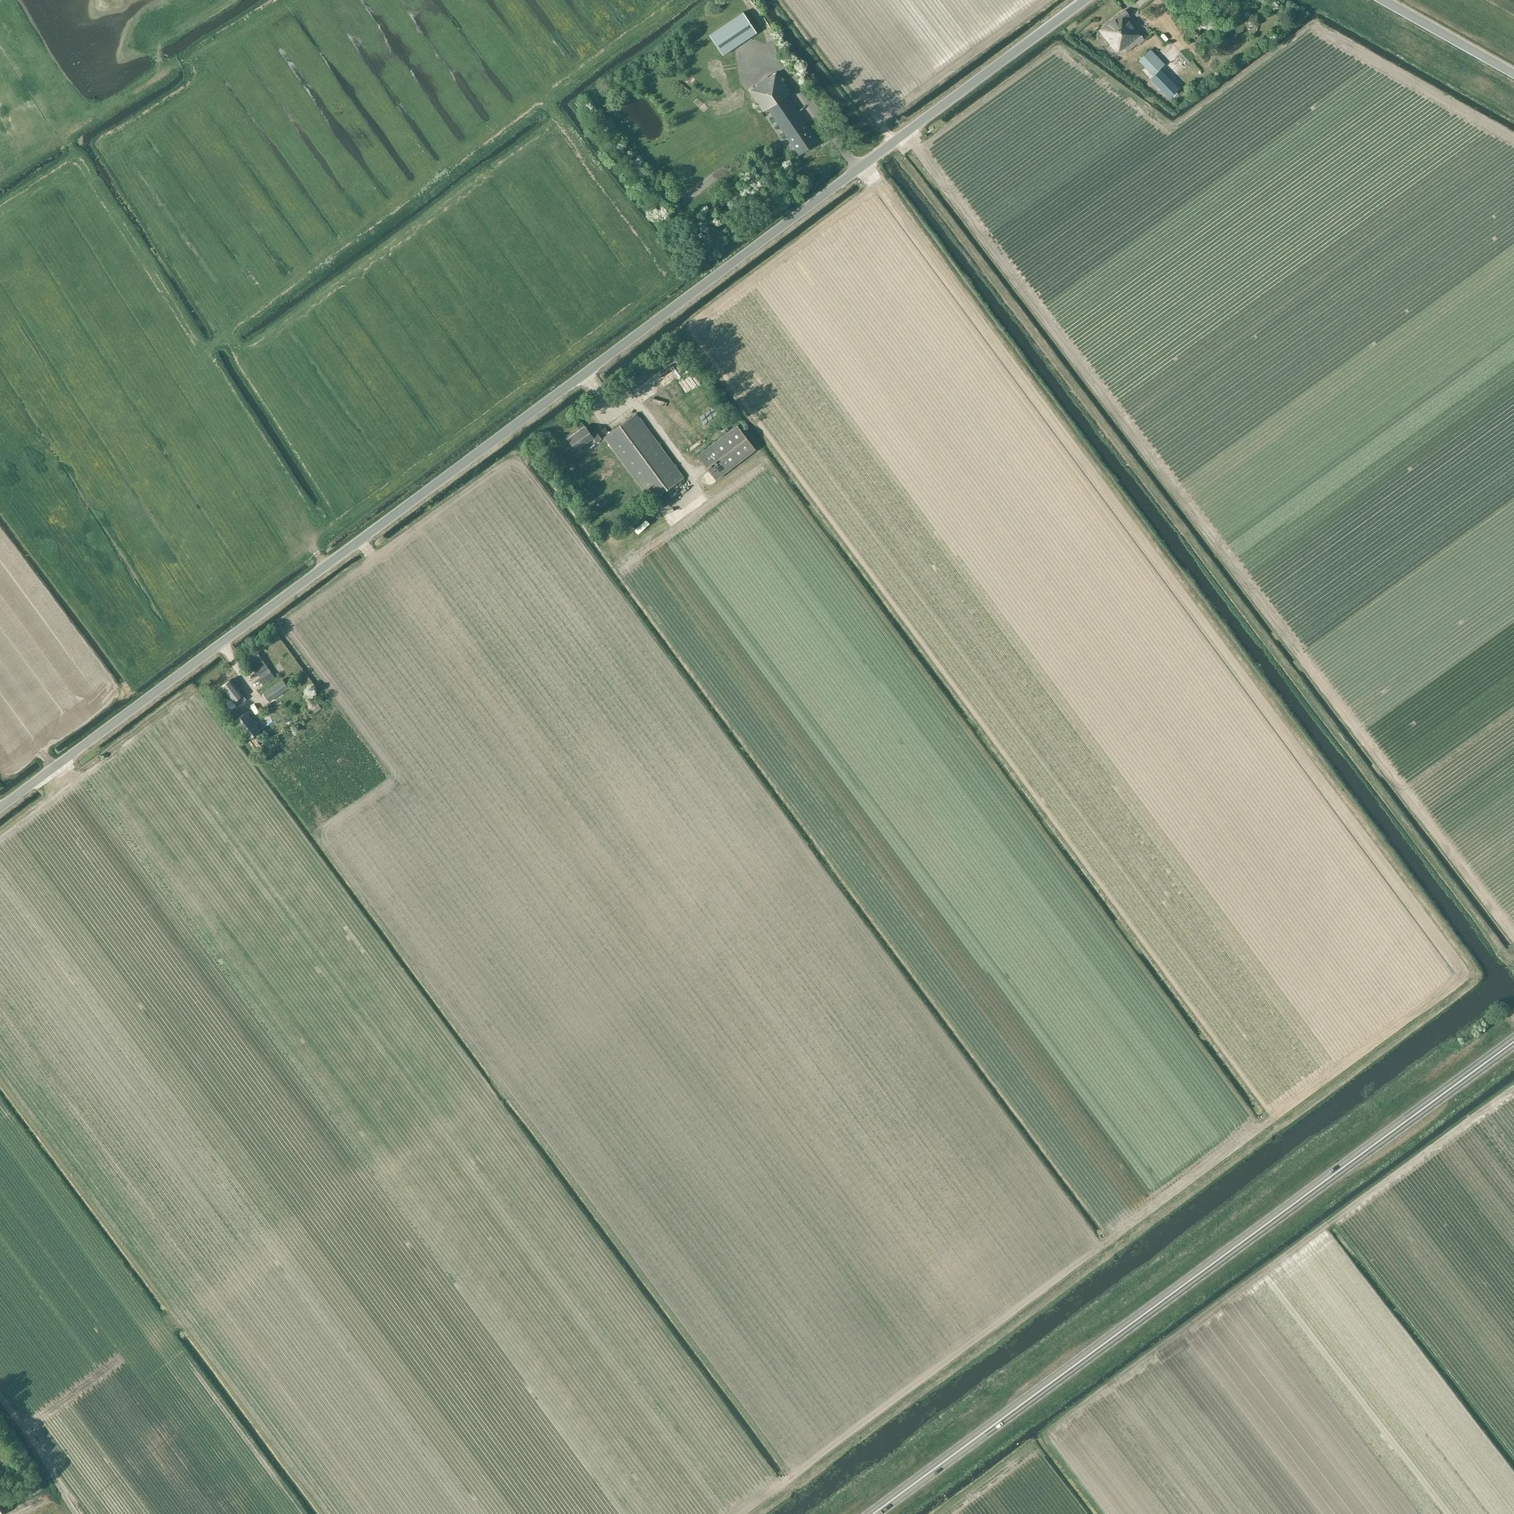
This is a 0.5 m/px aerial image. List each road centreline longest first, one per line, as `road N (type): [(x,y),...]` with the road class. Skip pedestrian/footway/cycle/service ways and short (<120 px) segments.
road 1 (tertiary): [(0,811),(1082,0)]
road 2 (primary): [(879,1513),(1513,1042)]
road 3 (tertiary): [(1513,73),(1384,0)]

